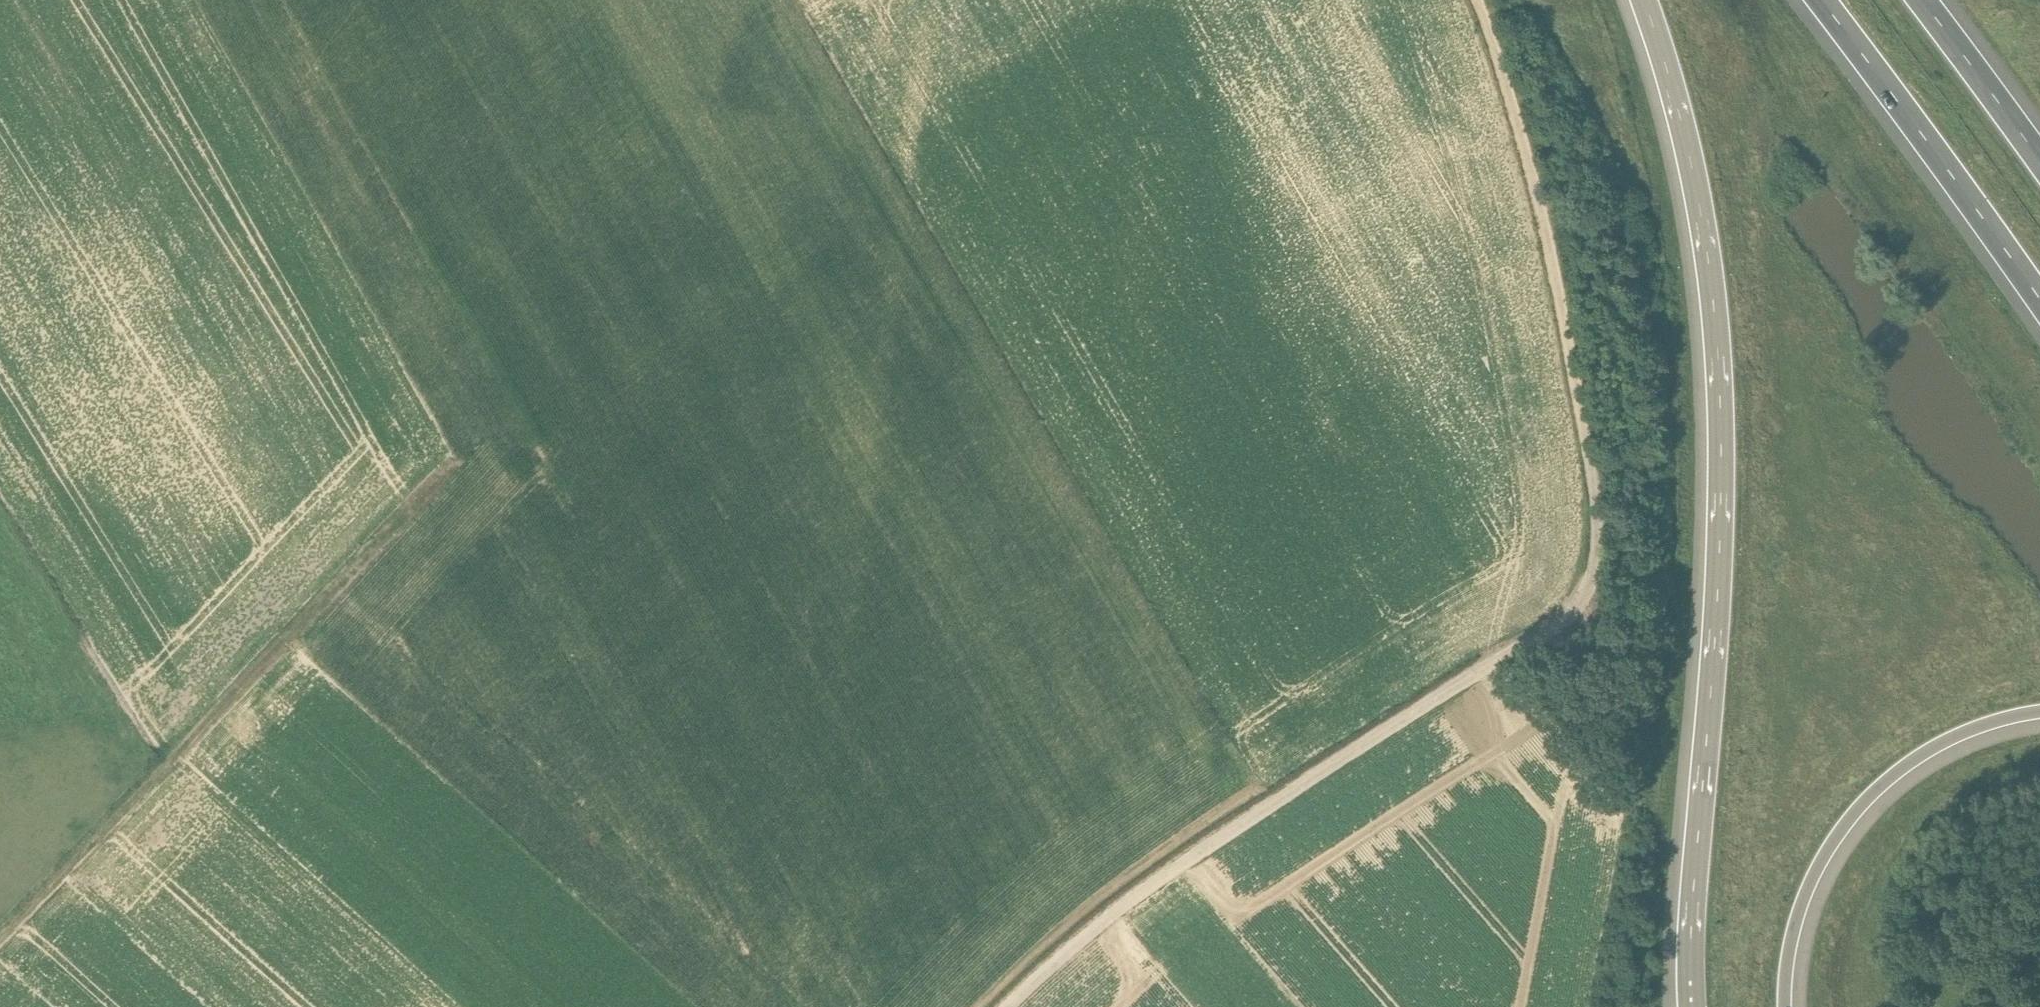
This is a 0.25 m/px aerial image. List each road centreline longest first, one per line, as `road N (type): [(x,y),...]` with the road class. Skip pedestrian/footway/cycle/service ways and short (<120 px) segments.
road 1 (motorway): [(1636,0),(1687,176),(1713,382),(1708,662),(1685,1006)]
road 2 (motorway): [(1785,1006),(1794,925),(1843,825),(1923,755),(1977,729),(2039,714)]
road 3 (motorway): [(1809,0),(2039,309)]
road 4 (motorway): [(2039,148),(1930,0)]

